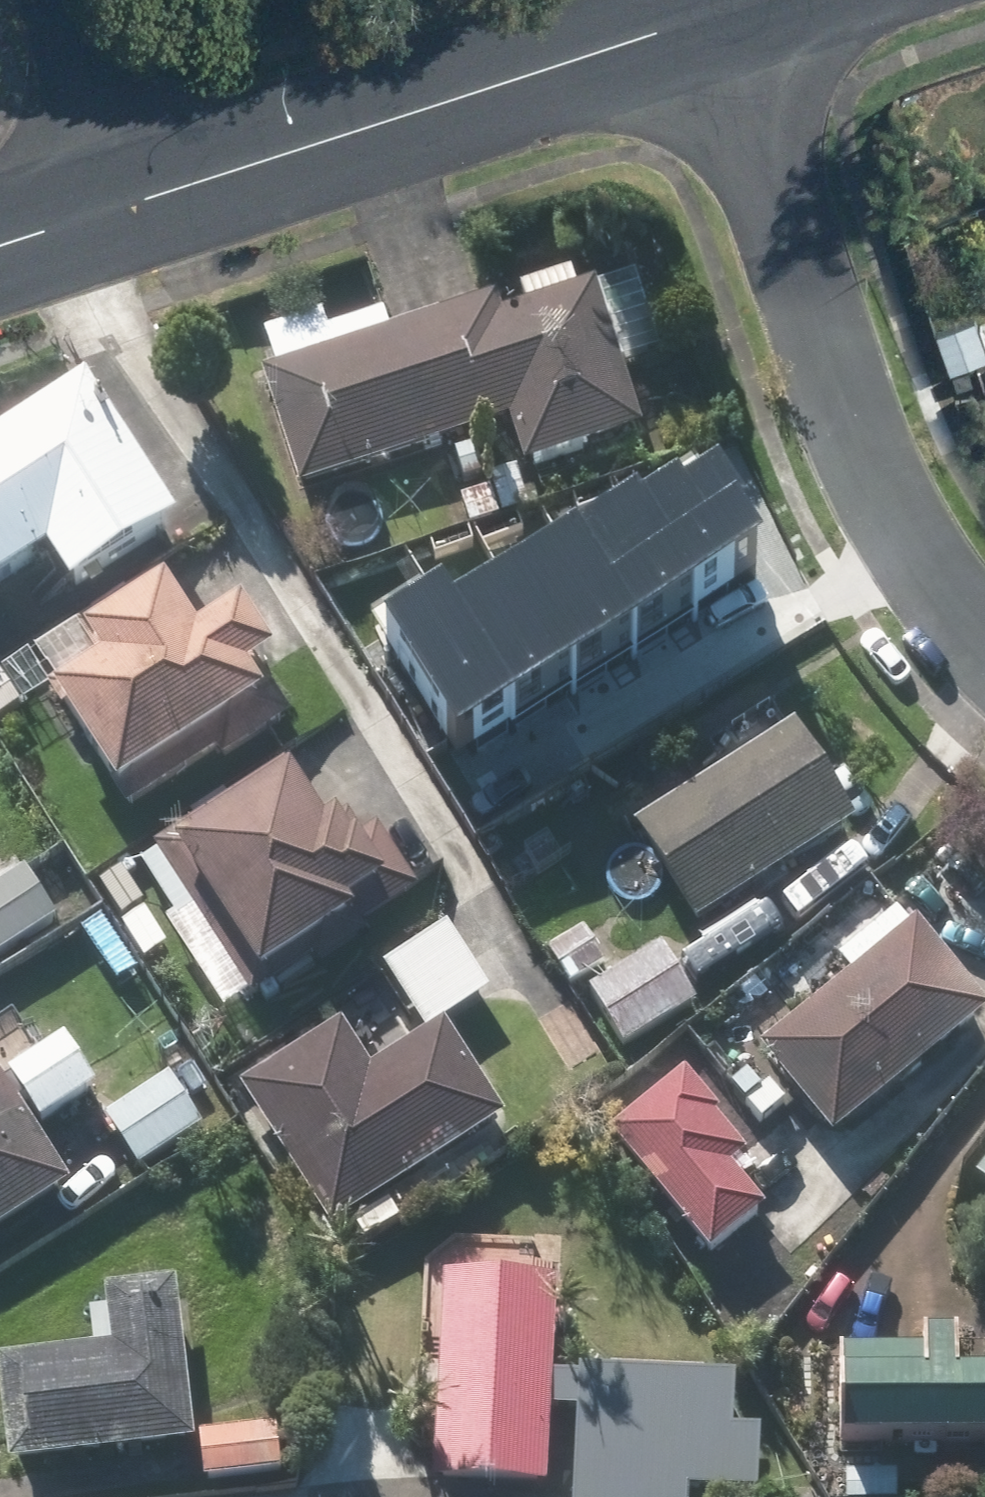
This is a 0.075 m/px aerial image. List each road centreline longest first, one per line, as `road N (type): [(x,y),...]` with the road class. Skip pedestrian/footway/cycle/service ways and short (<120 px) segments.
road 1 (residential): [(697,16),(875,503),(962,628),(984,648)]
road 2 (tertiary): [(119,207),(697,16)]
road 3 (residential): [(119,207),(51,0)]
road 4 (tertiary): [(0,245),(119,207)]

